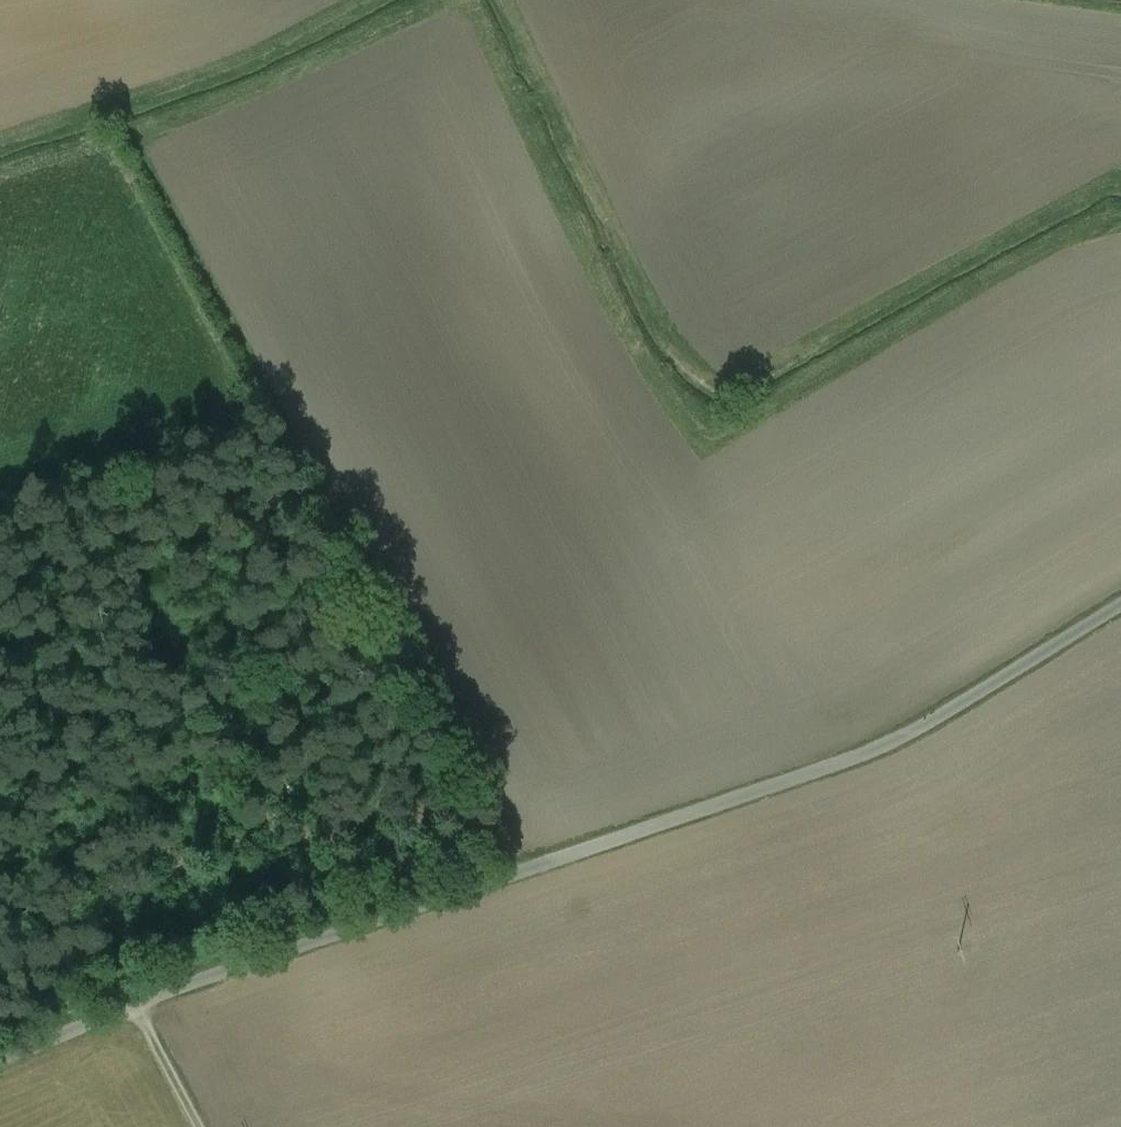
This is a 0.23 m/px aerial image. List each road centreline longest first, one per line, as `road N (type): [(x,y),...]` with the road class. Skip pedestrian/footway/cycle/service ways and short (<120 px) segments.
road 1 (unclassified): [(1120,605),(863,756),(208,979),(0,1065)]
road 2 (track): [(136,1009),(202,1126)]

